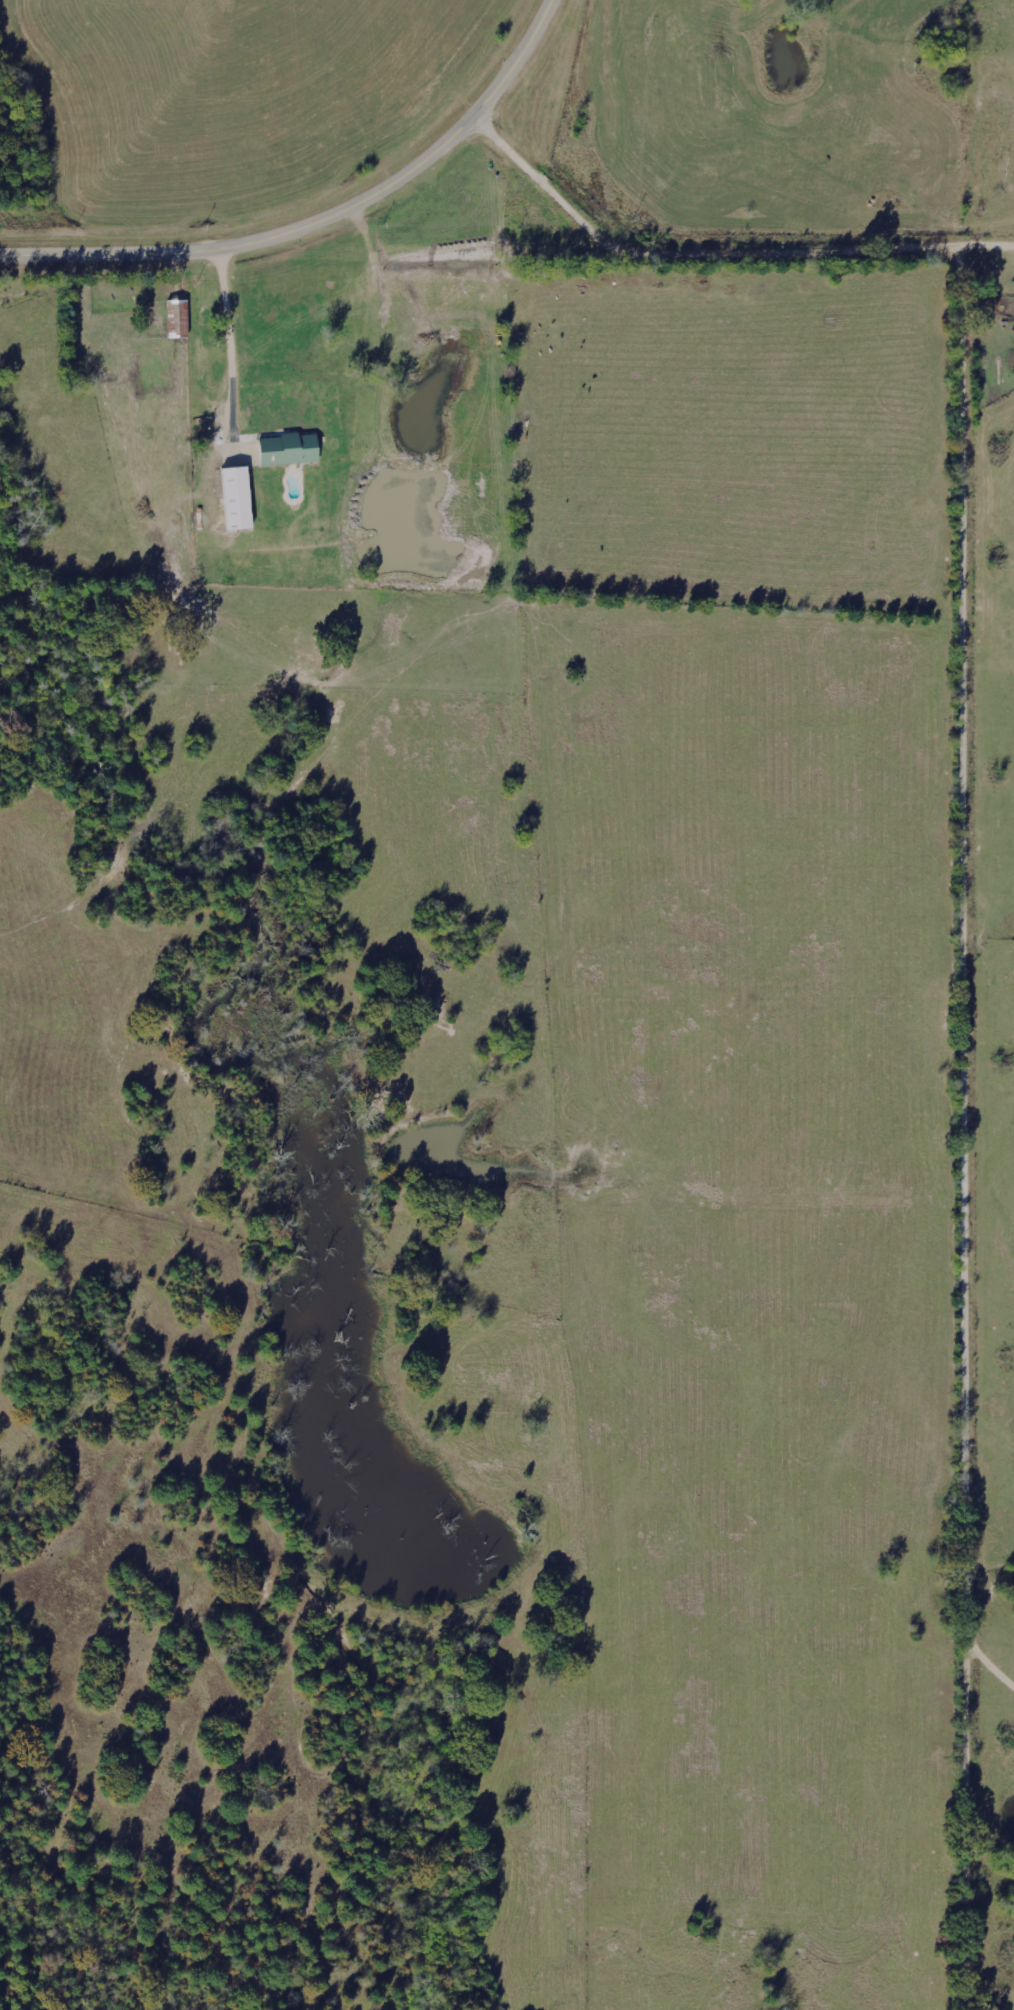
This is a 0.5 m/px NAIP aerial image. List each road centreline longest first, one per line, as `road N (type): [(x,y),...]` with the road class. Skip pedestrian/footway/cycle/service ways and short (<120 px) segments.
road 1 (residential): [(975,2009),(974,268),(949,247),(613,212)]
road 2 (tertiary): [(552,0),(522,54),(435,153),(323,221),(200,252),(0,256)]
road 3 (residential): [(613,212),(601,170),(486,100)]

